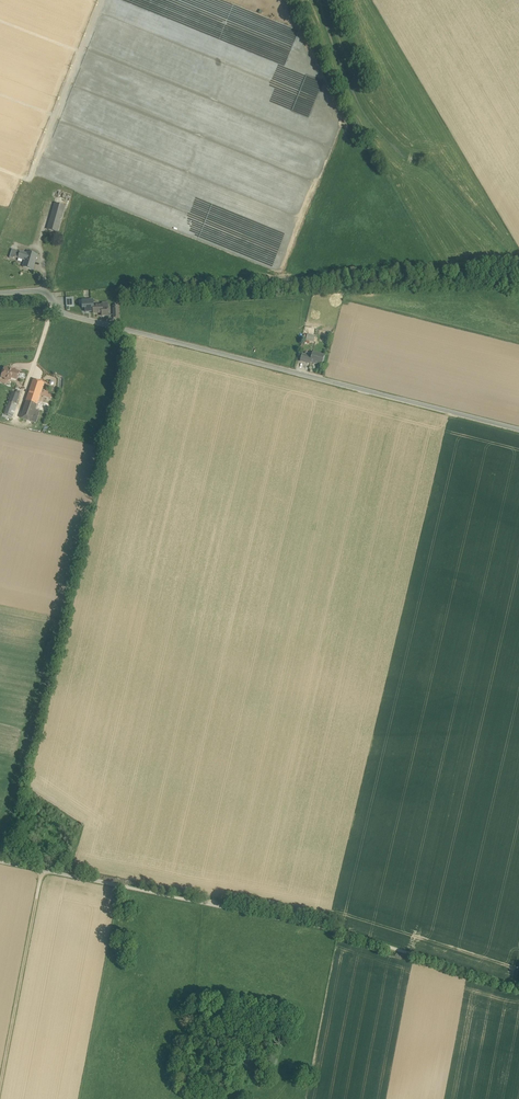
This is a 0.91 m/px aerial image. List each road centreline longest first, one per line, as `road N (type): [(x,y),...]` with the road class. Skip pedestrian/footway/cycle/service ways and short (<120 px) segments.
road 1 (unclassified): [(518,431),(61,313),(41,289),(0,292)]
road 2 (unclassified): [(518,986),(313,922),(0,861)]

